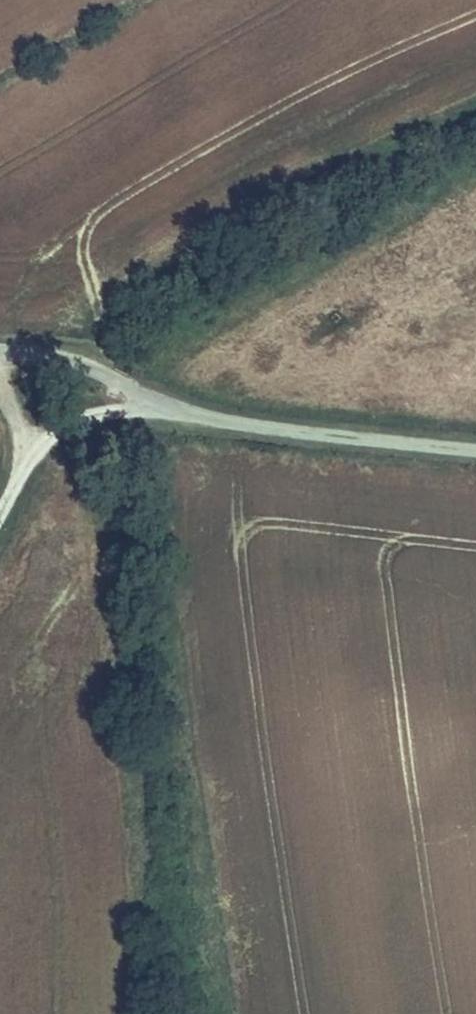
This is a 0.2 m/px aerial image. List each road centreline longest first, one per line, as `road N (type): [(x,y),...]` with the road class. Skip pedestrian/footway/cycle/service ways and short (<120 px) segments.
road 1 (unclassified): [(475,447),(227,419),(165,402),(101,369),(0,347)]

